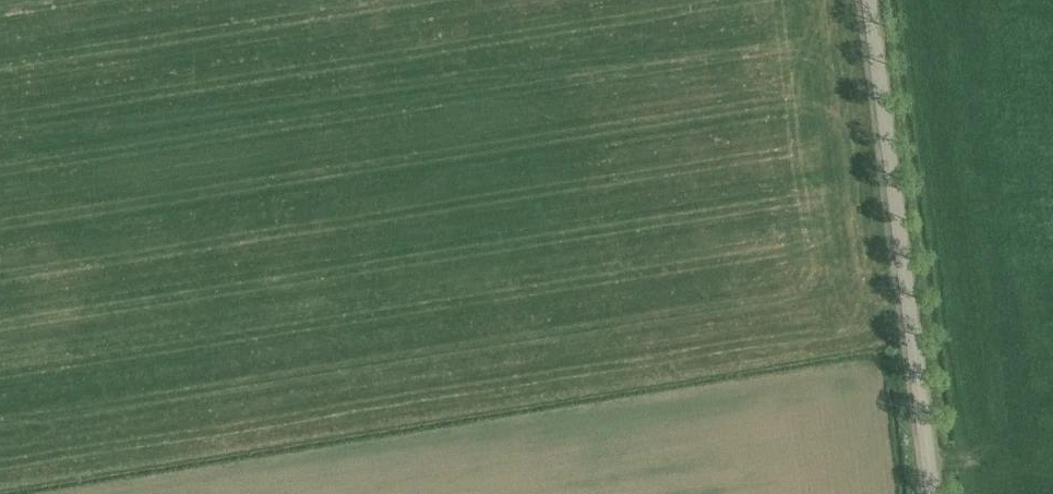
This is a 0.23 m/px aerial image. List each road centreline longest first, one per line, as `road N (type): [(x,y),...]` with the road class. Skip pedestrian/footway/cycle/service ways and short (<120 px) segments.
road 1 (unclassified): [(933,493),(869,0)]

